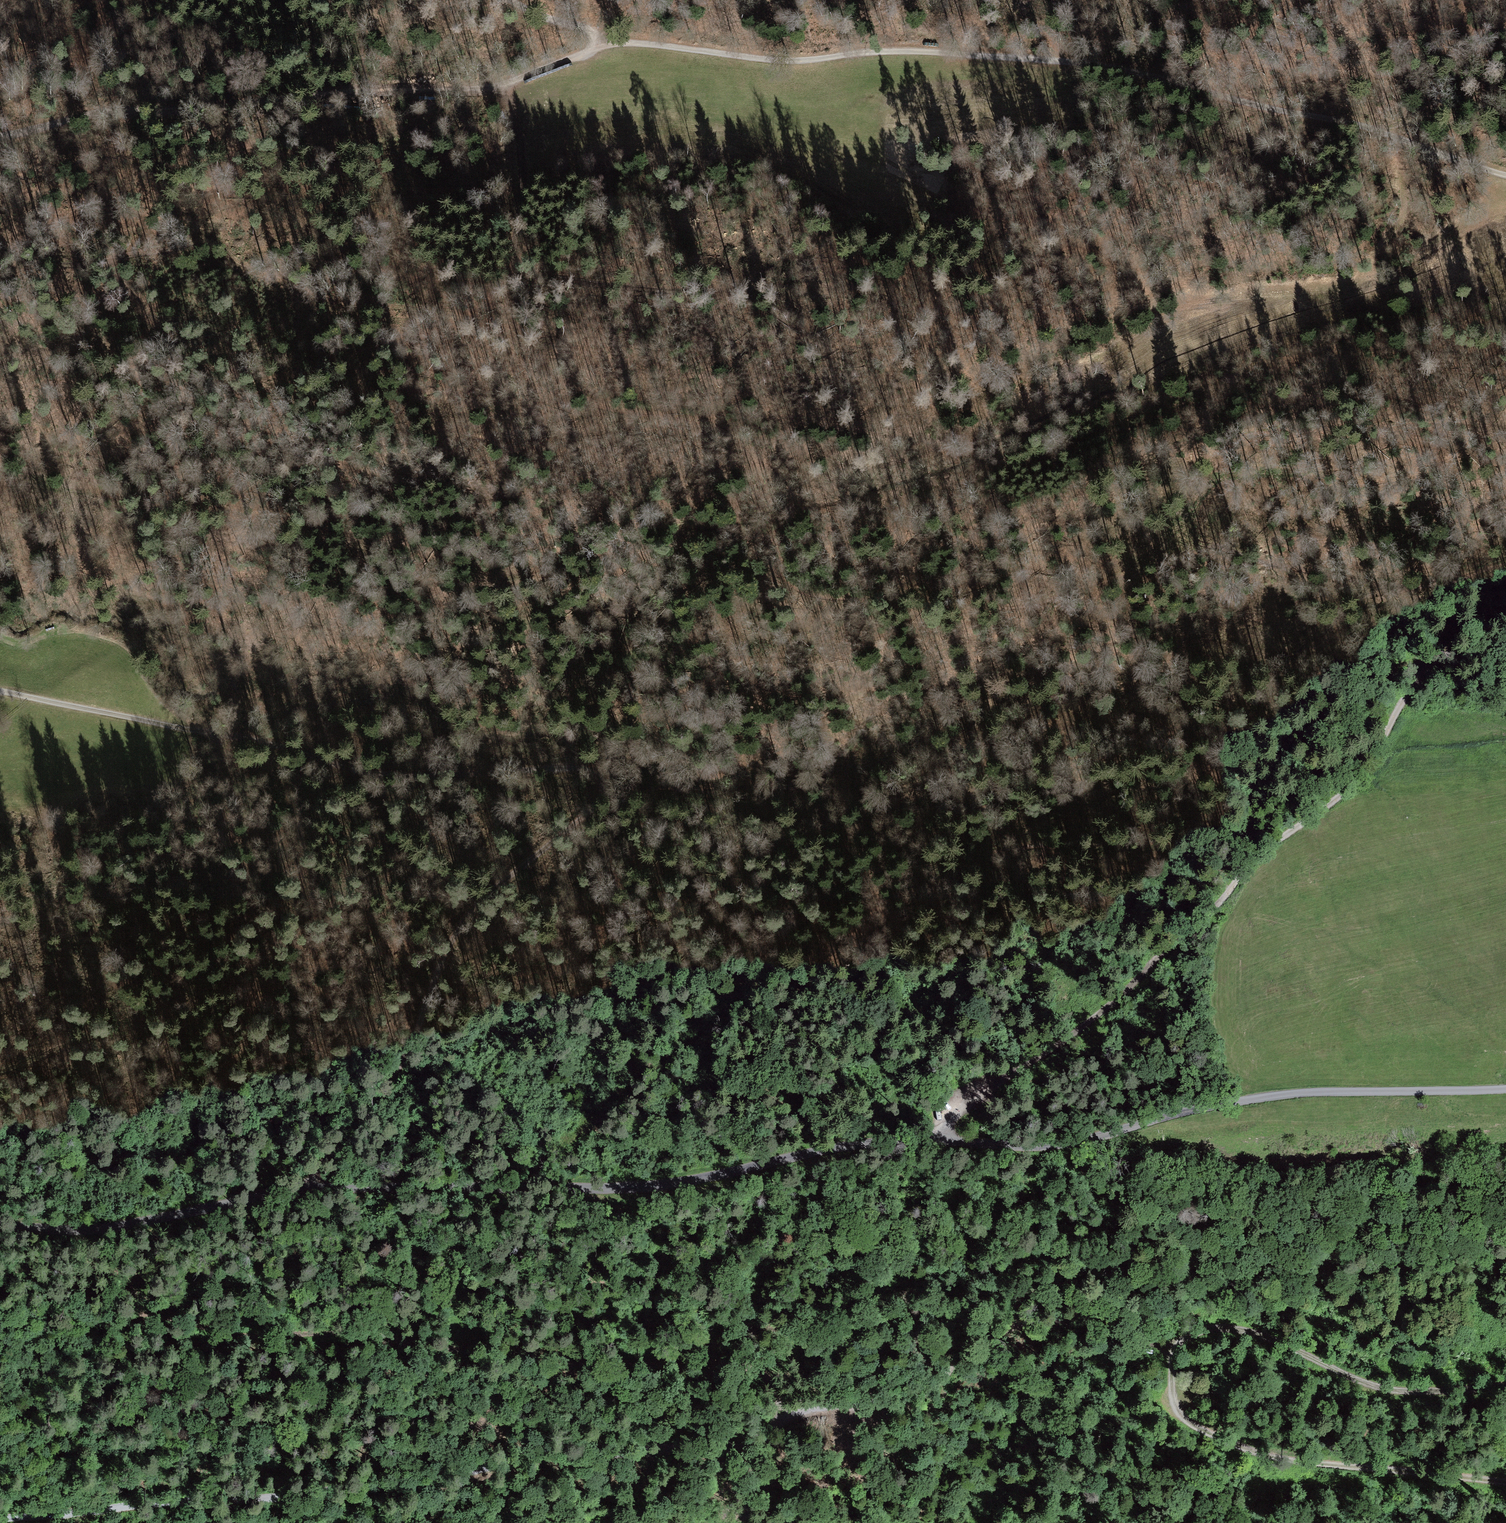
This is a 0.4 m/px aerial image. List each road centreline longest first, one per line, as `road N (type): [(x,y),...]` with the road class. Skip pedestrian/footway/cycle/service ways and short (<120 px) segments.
road 1 (unclassified): [(0,1223),(119,1227),(294,1187),(668,1185),(881,1141),(1078,1141),(1272,1097)]
road 2 (track): [(1171,1352),(1069,1321),(1024,1323),(912,1399),(796,1406),(761,1375),(733,1363),(527,1362),(380,1331),(232,1336),(146,1312),(0,1313)]
road 3 (track): [(294,1187),(325,1165),(398,1074),(467,915),(607,799),(604,780),(513,768),(448,776),(348,771),(234,734),(0,694)]
road 4 (track): [(611,40),(792,61),(910,51),(1107,67),(1373,130),(1505,174)]
road 5 (track): [(0,1520),(423,1482),(576,1447),(741,1443),(769,1433),(796,1406)]
road 6 (track): [(1505,561),(1406,588),(1206,546),(1015,609),(922,611),(795,588),(738,527)]
road 7 (track): [(938,1139),(957,1110),(1083,1026),(1274,840),(1363,776),(1426,667),(1505,639)]
road 8 (track): [(1505,1482),(1232,1446),(1193,1427),(1178,1411),(1171,1352),(1213,1327),(1240,1329),(1398,1391),(1505,1386)]
road 9 (track): [(0,135),(118,111),(506,85),(611,40)]
road 10 (track): [(737,514),(756,470),(734,442),(586,402),(506,304),(522,182),(506,85)]
road 11 (track): [(0,473),(114,494),(218,527),(289,520),(492,574)]
road 12 (unclassified): [(1505,1089),(1272,1097)]
road 13 (track): [(1403,140),(1405,211),(1364,271)]

